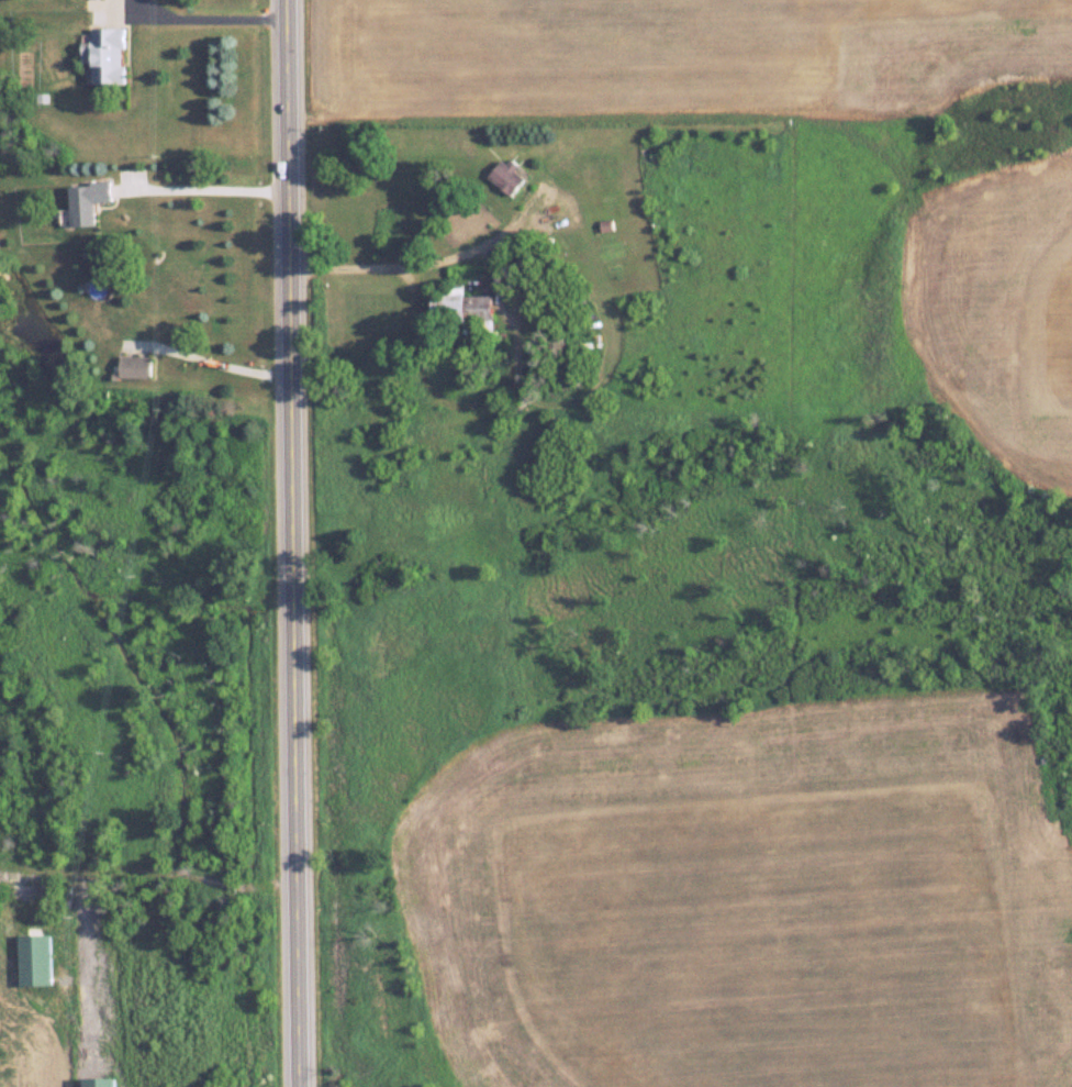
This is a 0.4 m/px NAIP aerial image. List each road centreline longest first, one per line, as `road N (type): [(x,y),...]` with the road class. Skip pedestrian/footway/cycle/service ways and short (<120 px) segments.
road 1 (secondary): [(299,1086),(284,0)]

